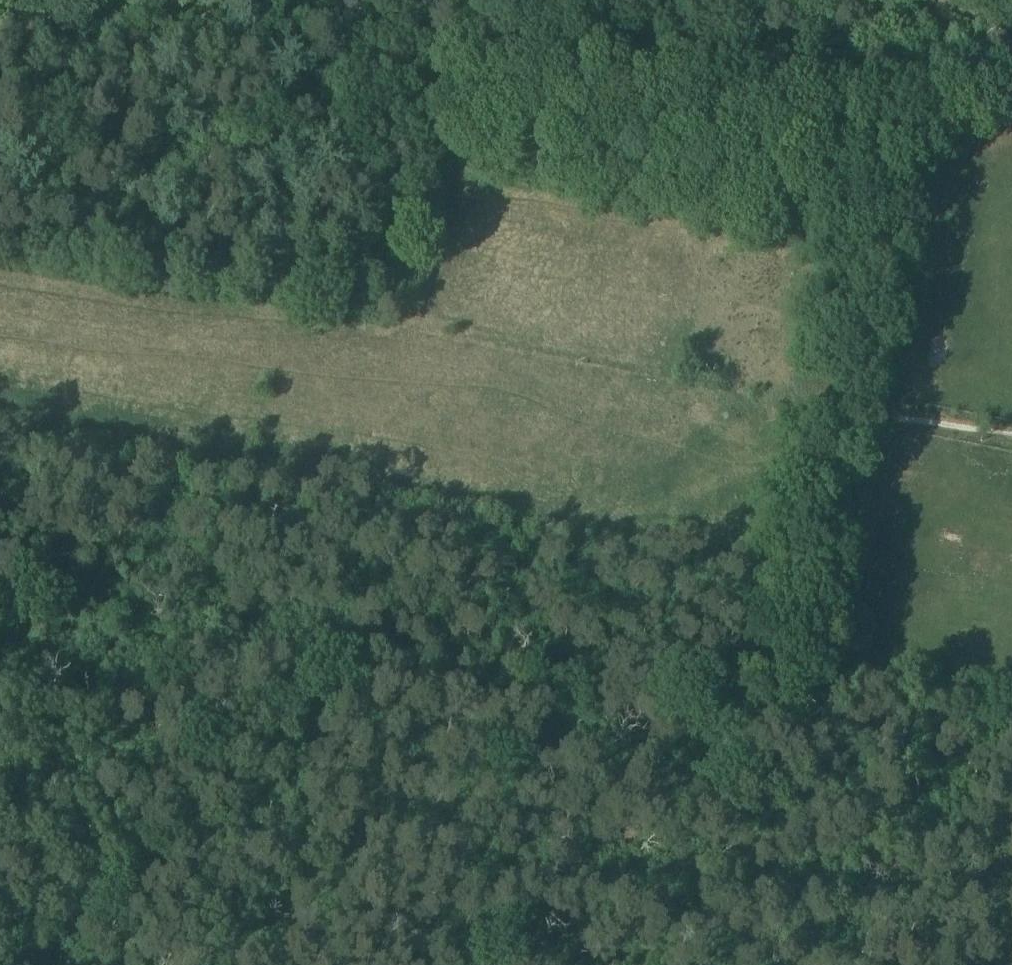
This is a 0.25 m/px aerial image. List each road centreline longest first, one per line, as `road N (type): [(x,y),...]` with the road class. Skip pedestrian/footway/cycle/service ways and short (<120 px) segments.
road 1 (track): [(936,0),(955,99),(877,430)]

